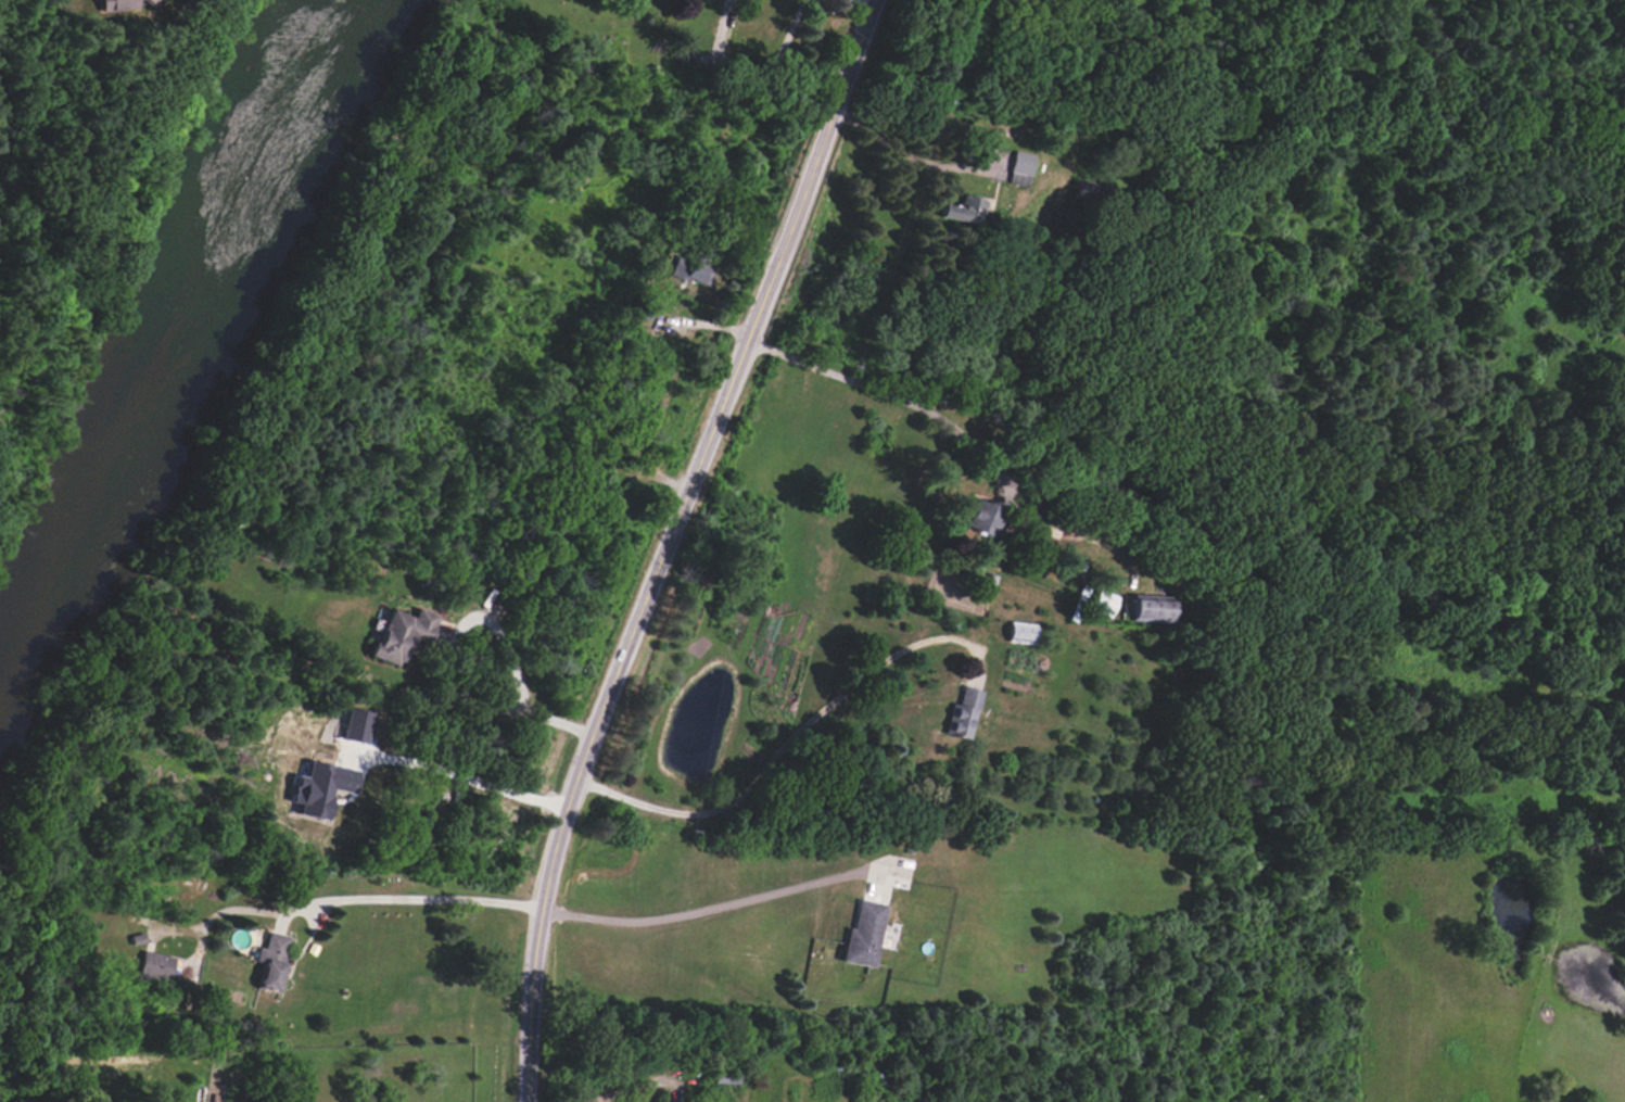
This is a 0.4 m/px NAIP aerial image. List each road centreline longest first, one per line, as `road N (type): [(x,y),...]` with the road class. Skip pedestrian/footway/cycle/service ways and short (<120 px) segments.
road 1 (tertiary): [(532,1101),(539,919),(562,827),(874,0)]

